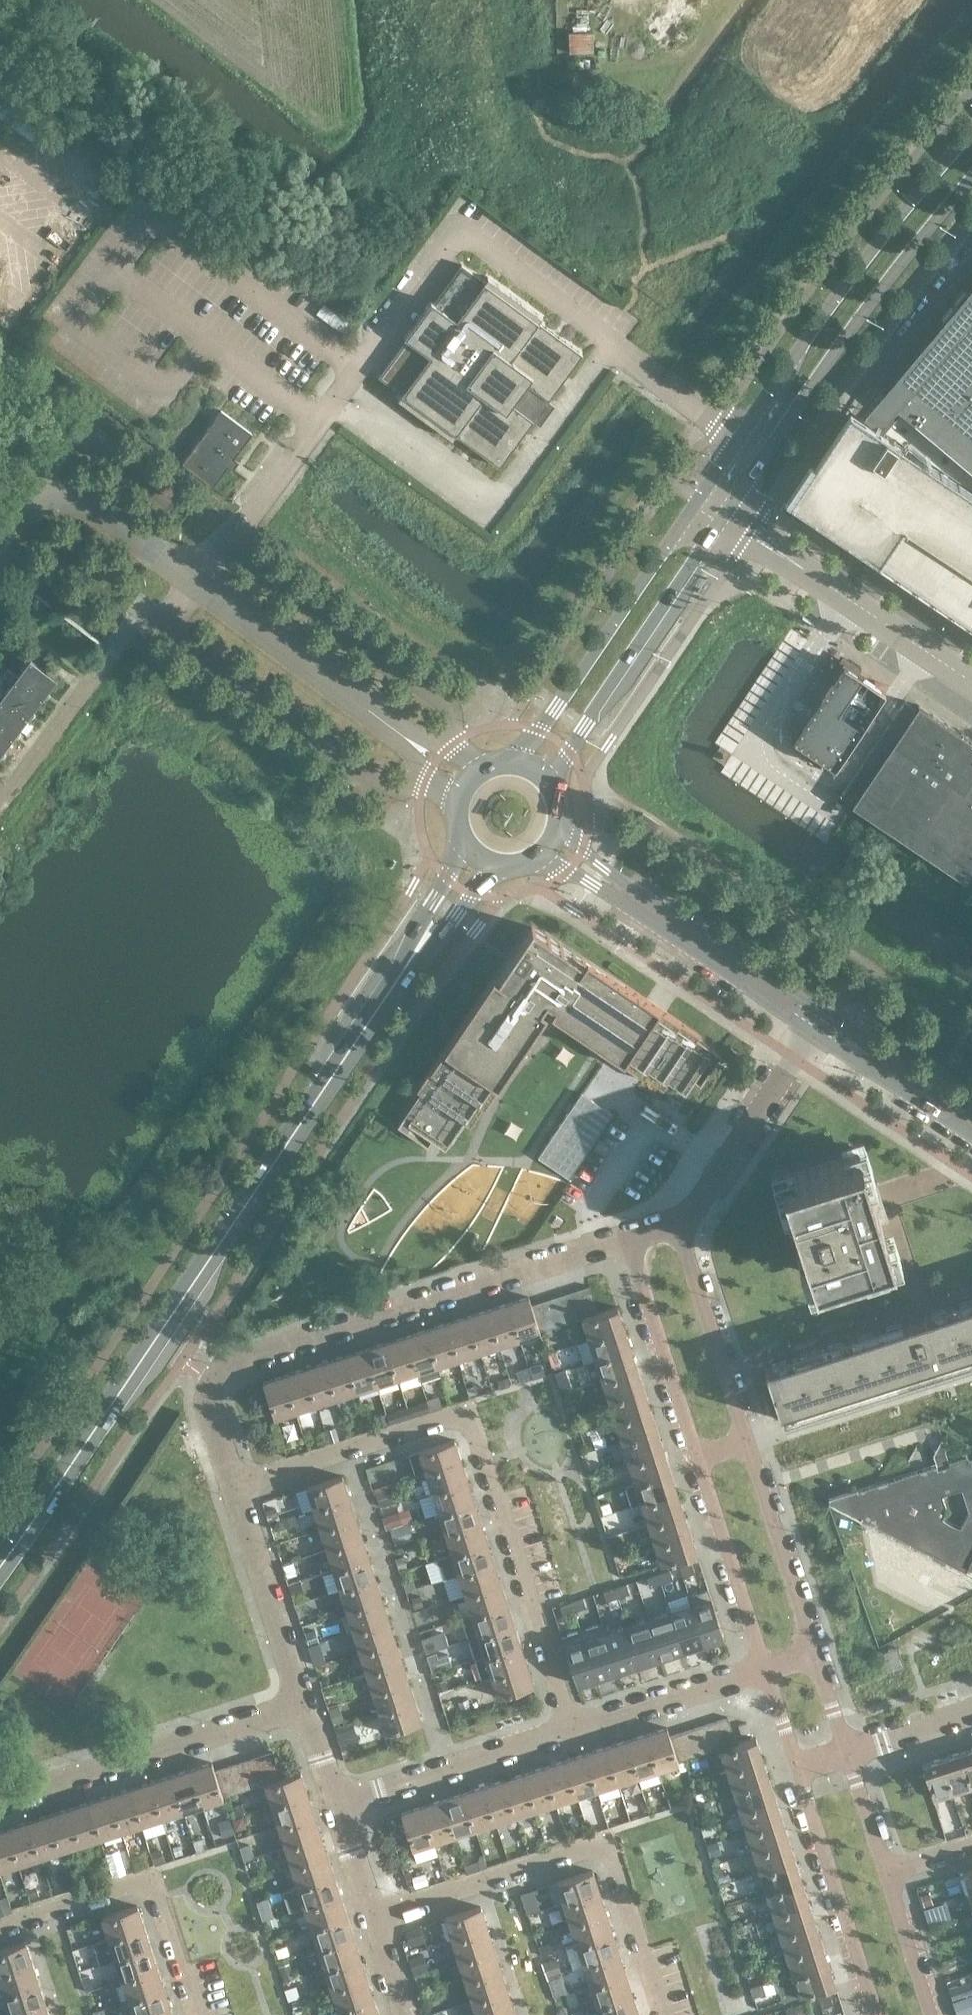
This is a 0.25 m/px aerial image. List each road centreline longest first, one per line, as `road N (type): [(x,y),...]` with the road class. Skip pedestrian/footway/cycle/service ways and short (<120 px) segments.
road 1 (unclassified): [(570,1728),(463,1418),(238,1486)]
road 2 (unclassified): [(628,1238),(241,1358),(214,1382),(210,1399),(238,1486)]
road 3 (secondary): [(971,136),(830,304),(702,501)]
road 4 (secondary): [(72,1462),(320,1089)]
road 5 (secondary): [(727,516),(881,288),(971,177)]
road 6 (unclassified): [(664,2014),(607,1844),(383,1916)]
road 7 (unclassified): [(0,1802),(102,1766),(304,1715)]
road 8 (secondary): [(559,780),(583,727),(727,516)]
road 9 (secondary): [(702,501),(519,751)]
road 10 (unclassified): [(0,1926),(158,1878),(200,2014)]
road 11 (unclassified): [(727,516),(971,682)]
road 12 (secondary): [(458,844),(320,1089)]
road 13 (secondary): [(320,1089),(496,870)]
road 14 (unclassified): [(794,1765),(878,2014)]
road 15 (unclassified): [(681,1226),(816,1024)]
road 16 (unclassified): [(238,1486),(304,1715)]
road 17 (unclassified): [(344,1802),(570,1728)]
road 18 (unclassified): [(628,1238),(698,1457)]
road 19 (unclassified): [(748,1443),(681,1226)]
road 20 (unclassified): [(814,1659),(748,1443)]
road 21 (unclassified): [(698,1457),(760,1674)]
road 22 (tertiary): [(733,969),(583,848),(567,826)]
road 23 (tertiary): [(541,862),(733,969)]
road 24 (unclassified): [(570,1728),(760,1674)]
road 25 (tertiary): [(971,1124),(816,1024)]
road 26 (unclassified): [(933,2014),(892,1870)]
road 27 (secondary): [(519,751),(491,755),(464,773),(451,799),(458,844)]
road 28 (unclassified): [(892,1870),(854,1743)]
road 29 (secondary): [(0,1572),(72,1462)]
road 30 (unclassified): [(854,1743),(971,1709)]

